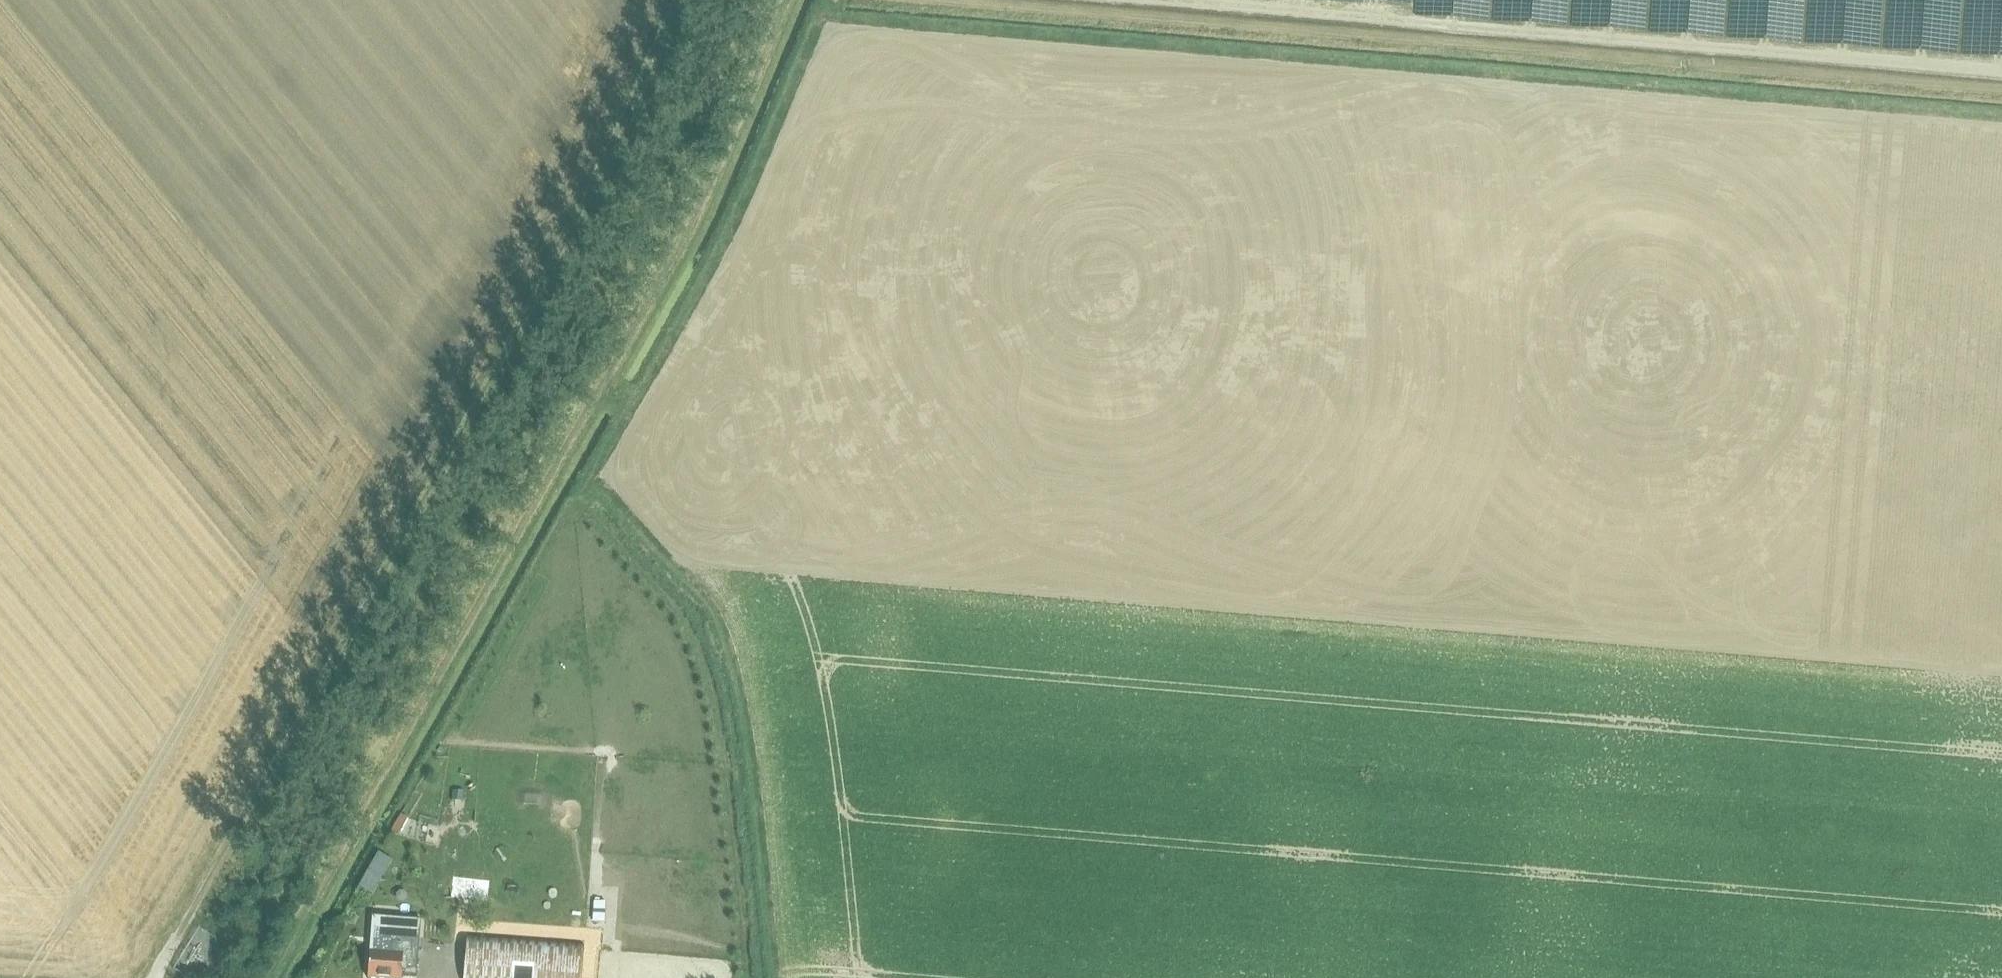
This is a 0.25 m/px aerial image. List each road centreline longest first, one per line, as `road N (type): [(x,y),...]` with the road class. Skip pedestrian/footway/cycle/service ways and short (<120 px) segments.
road 1 (track): [(784,0),(686,233),(274,977)]

